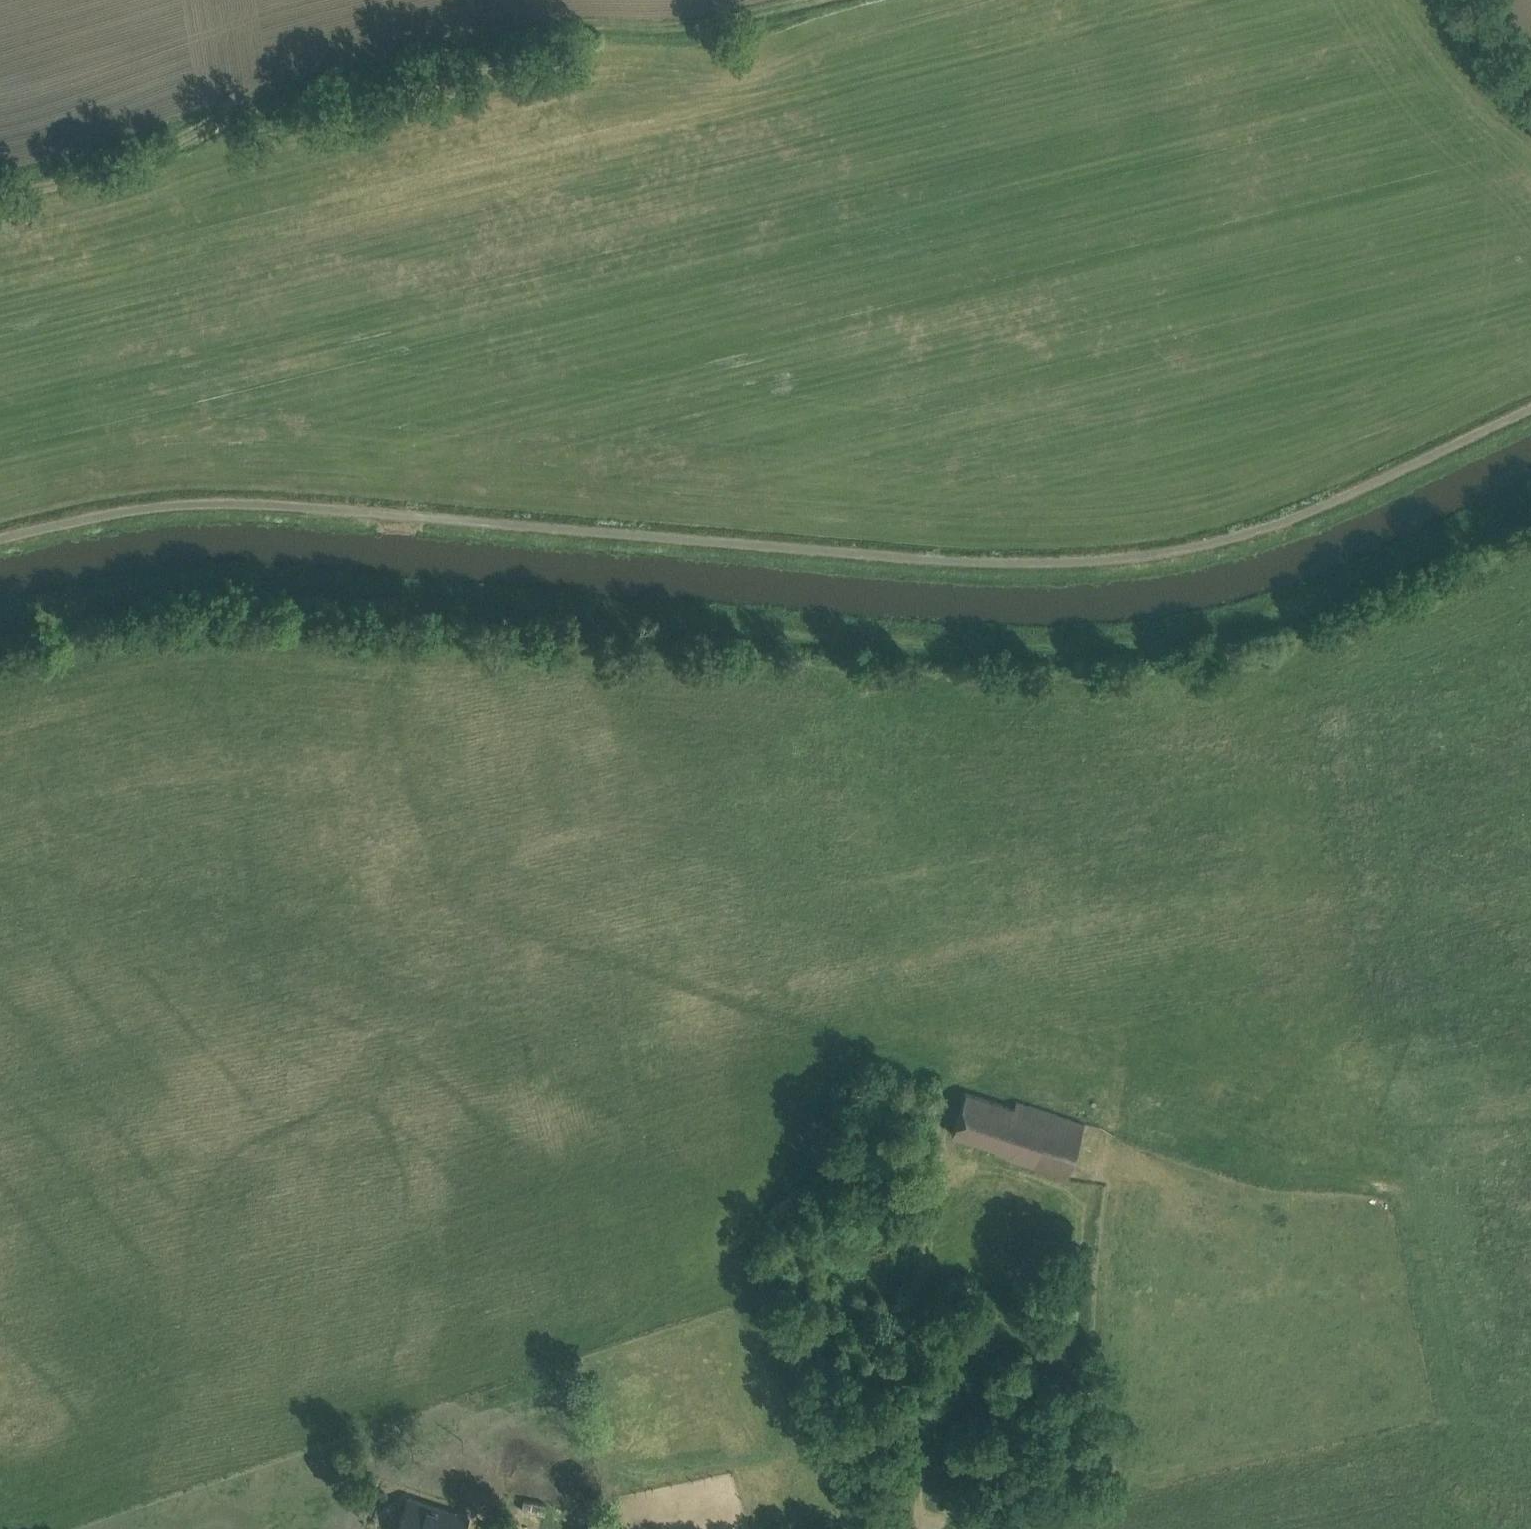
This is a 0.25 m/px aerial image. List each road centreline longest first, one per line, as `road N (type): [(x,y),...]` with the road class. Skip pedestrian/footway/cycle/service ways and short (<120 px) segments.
road 1 (track): [(822,0),(694,29),(568,28),(422,57),(268,100),(121,166),(0,196)]

